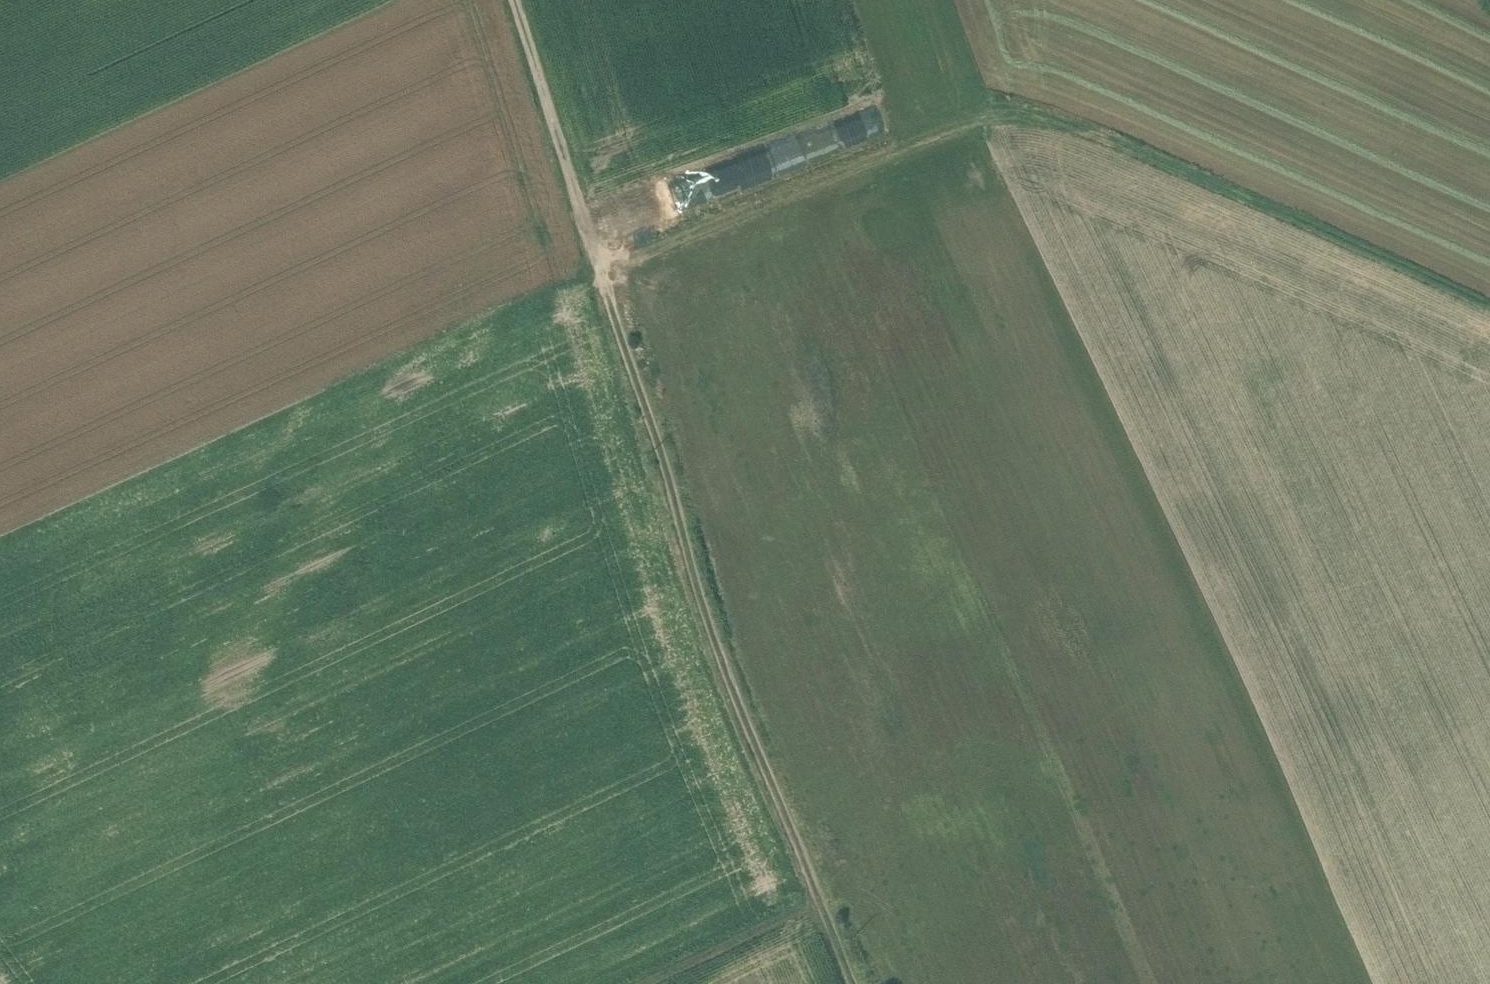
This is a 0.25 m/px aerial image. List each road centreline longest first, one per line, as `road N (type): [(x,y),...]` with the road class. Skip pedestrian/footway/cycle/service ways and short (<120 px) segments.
road 1 (track): [(513,0),(730,670),(862,983)]

